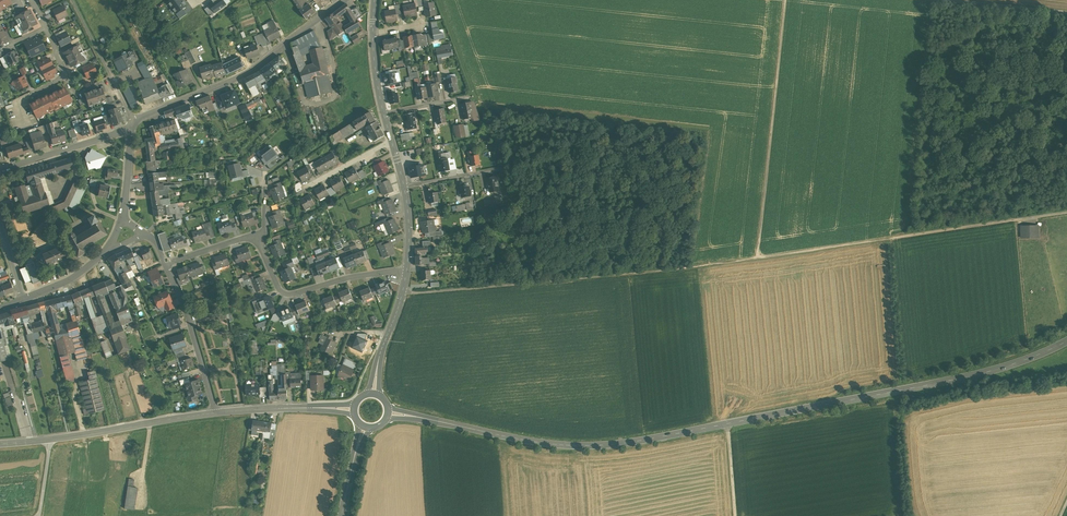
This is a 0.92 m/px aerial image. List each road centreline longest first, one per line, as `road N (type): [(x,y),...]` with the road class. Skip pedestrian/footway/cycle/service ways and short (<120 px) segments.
road 1 (tertiary): [(388,413),(554,445),(641,442),(968,377),(1066,342)]
road 2 (track): [(402,296),(693,271),(1066,213)]
road 3 (track): [(789,0),(762,260)]
road 4 (residential): [(345,0),(258,68),(130,131)]
road 5 (tertiary): [(0,444),(215,413)]
road 6 (residential): [(257,237),(289,295),(348,278),(407,272)]
road 7 (residential): [(215,413),(165,265)]
road 8 (track): [(927,0),(1066,15)]
road 9 (tertiary): [(215,413),(354,409)]
road 10 (residential): [(0,171),(130,131)]
road 11 (tertiary): [(407,272),(373,394)]

